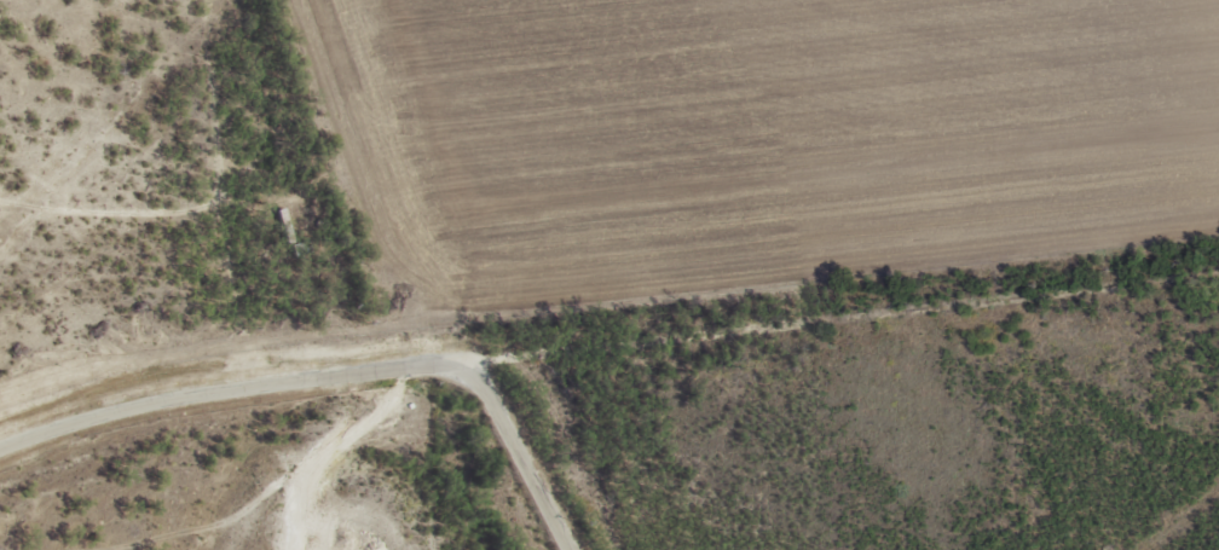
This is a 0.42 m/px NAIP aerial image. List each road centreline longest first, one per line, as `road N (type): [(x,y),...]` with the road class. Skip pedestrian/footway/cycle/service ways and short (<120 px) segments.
road 1 (residential): [(416,383),(1218,263)]
road 2 (residential): [(416,383),(0,432)]
road 3 (residential): [(0,395),(34,361),(34,104),(20,0)]
road 4 (residential): [(513,549),(416,383)]

